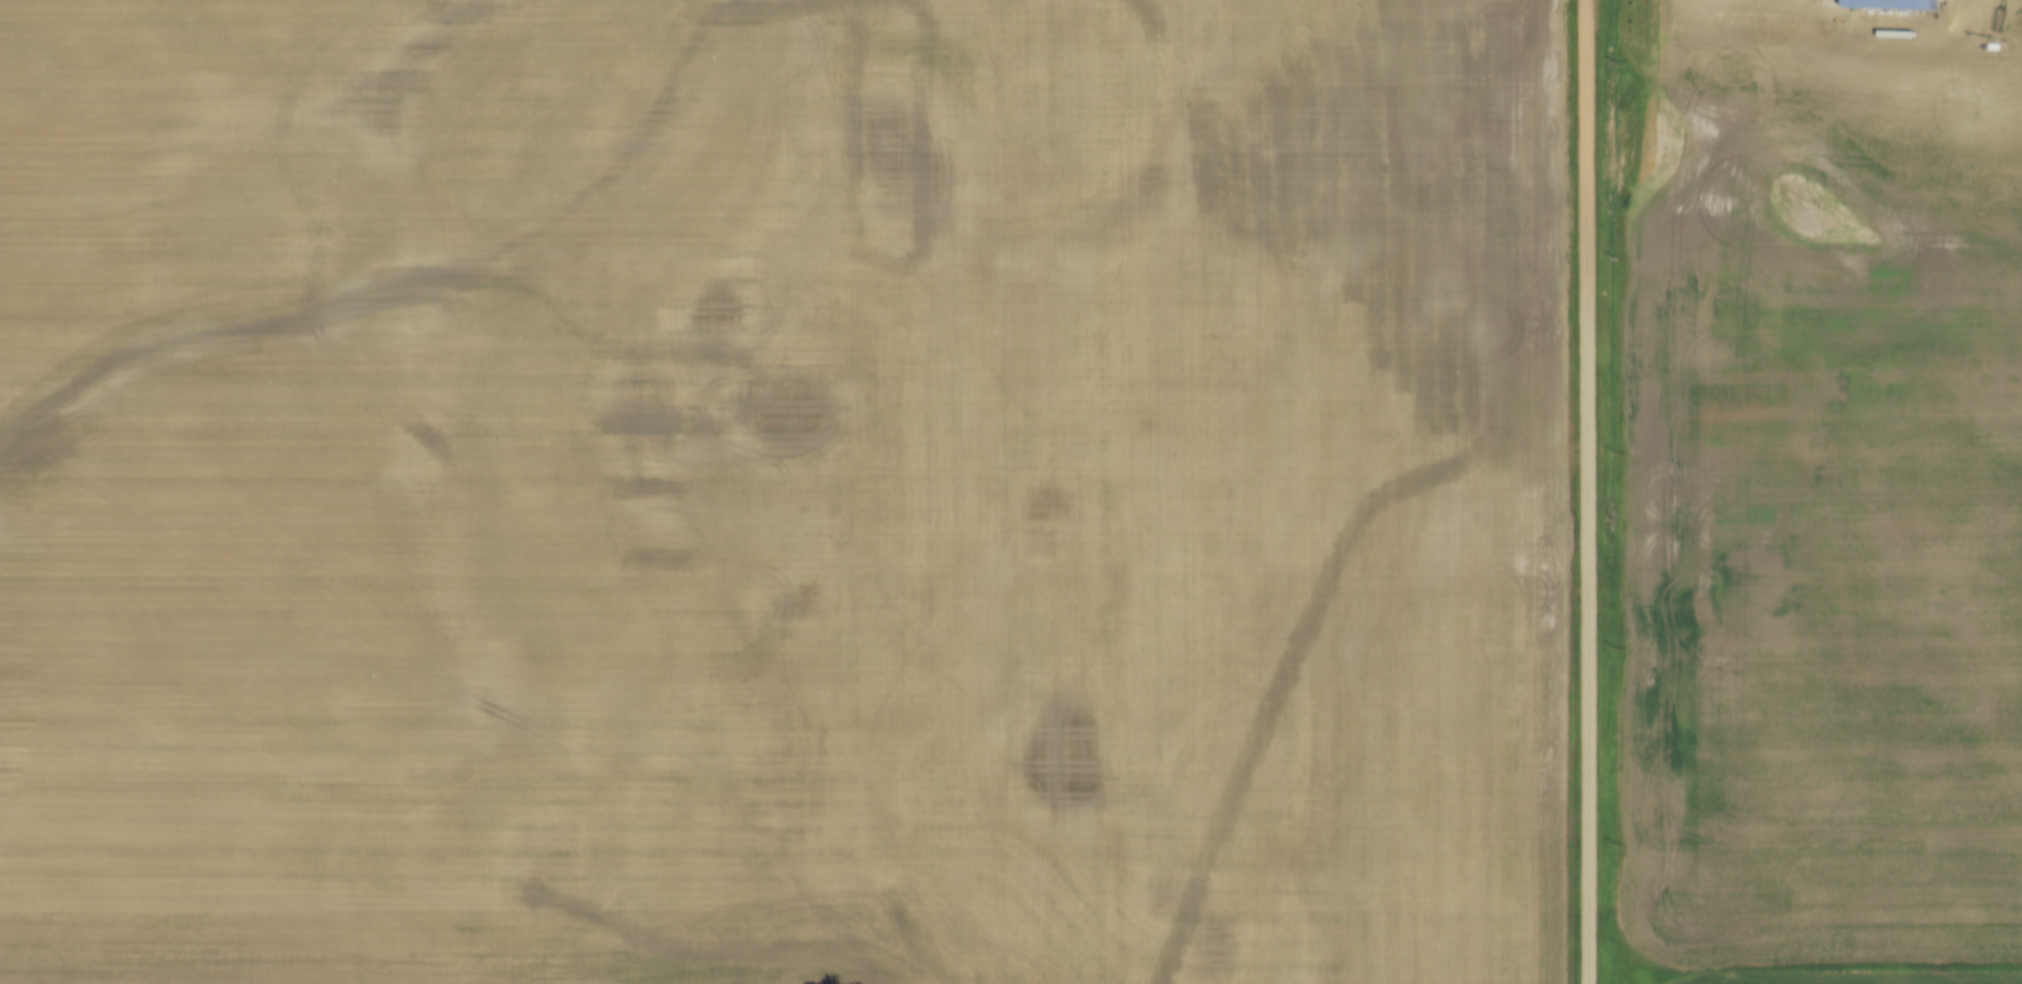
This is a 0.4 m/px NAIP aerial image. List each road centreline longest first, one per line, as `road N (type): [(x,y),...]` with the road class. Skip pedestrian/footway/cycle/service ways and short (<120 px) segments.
road 1 (residential): [(1587,983),(1586,0)]

